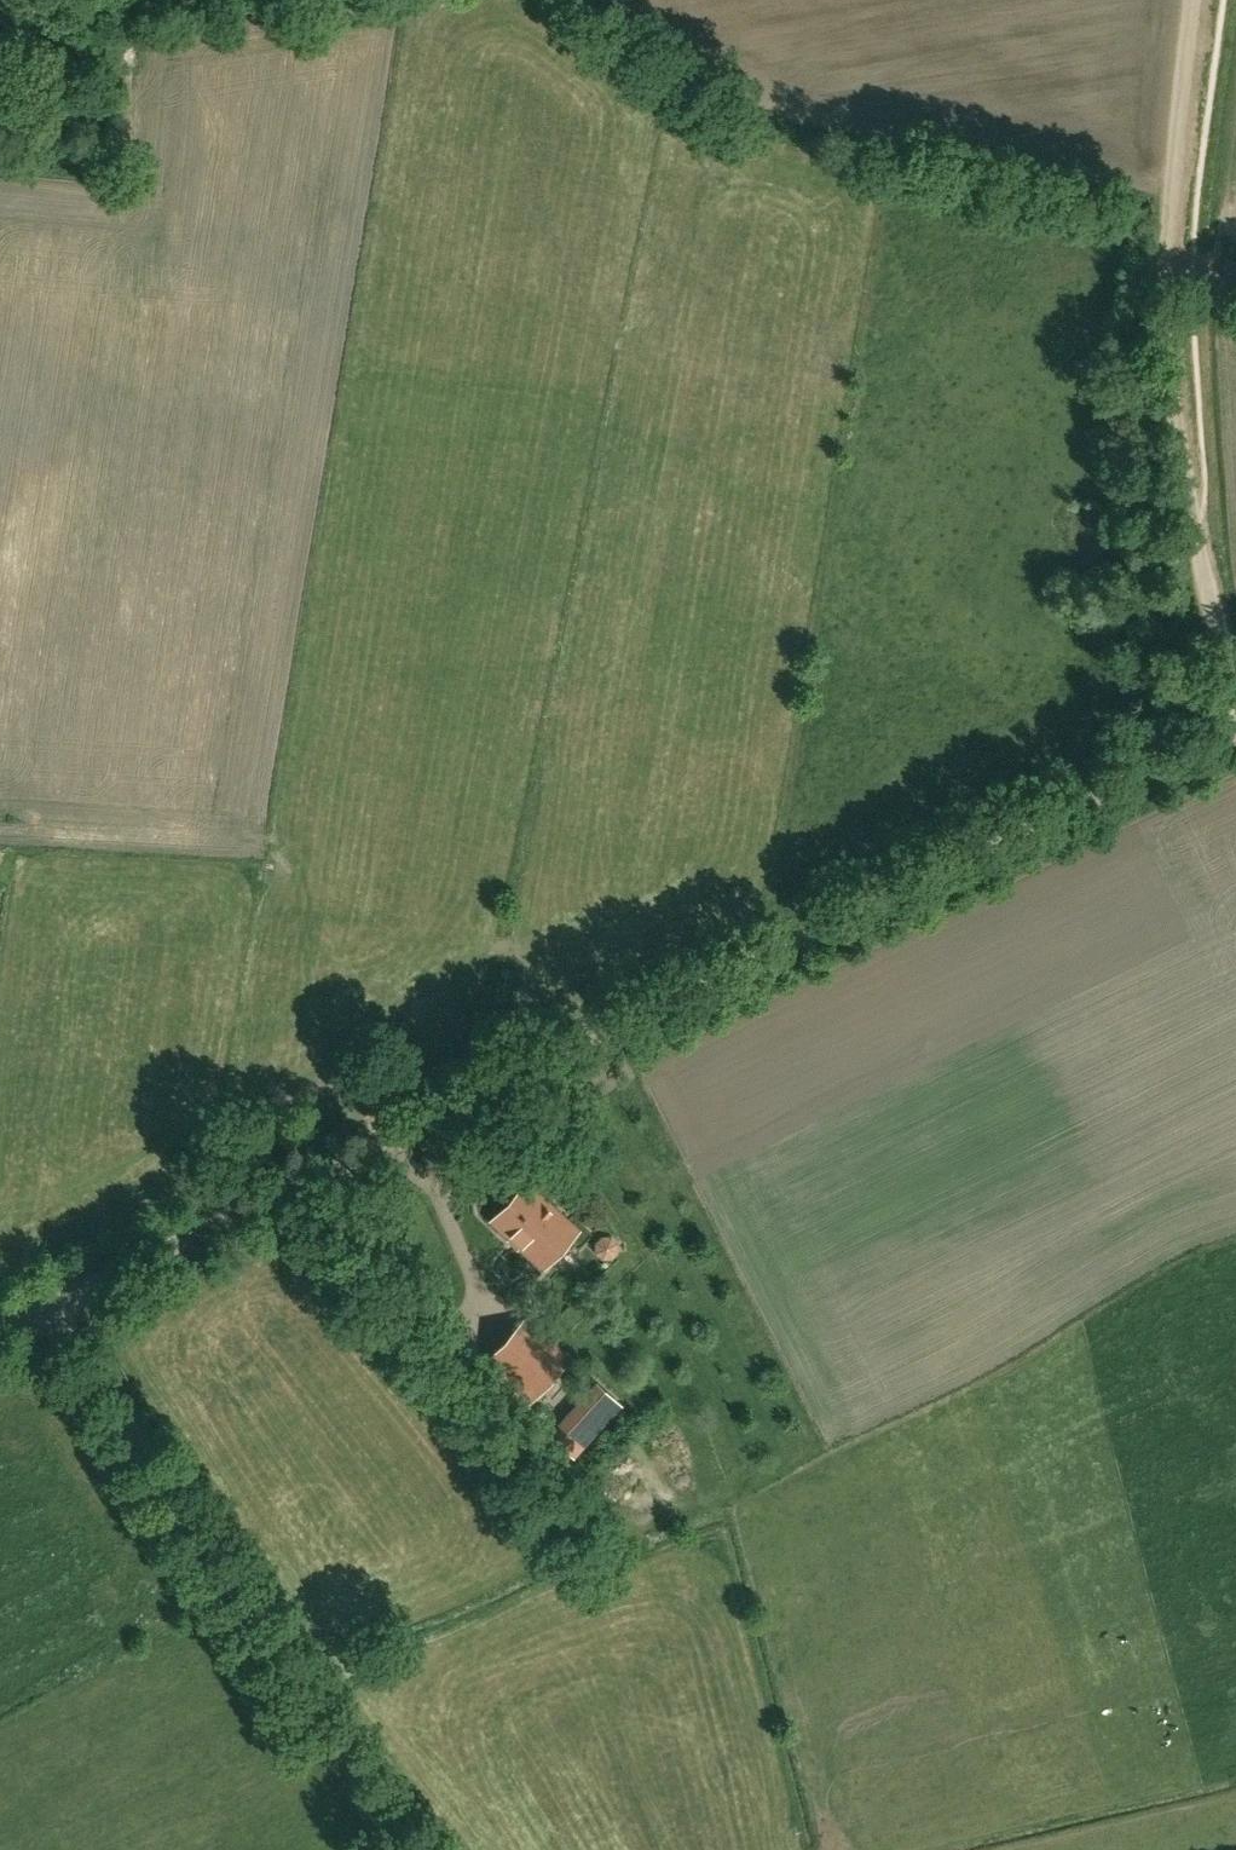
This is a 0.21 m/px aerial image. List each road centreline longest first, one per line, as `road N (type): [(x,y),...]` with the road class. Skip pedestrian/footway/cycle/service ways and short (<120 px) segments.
road 1 (unclassified): [(49,1306),(1235,727)]
road 2 (unclassified): [(1235,710),(1165,334),(1194,0)]
road 3 (unclassified): [(406,1849),(49,1306)]

